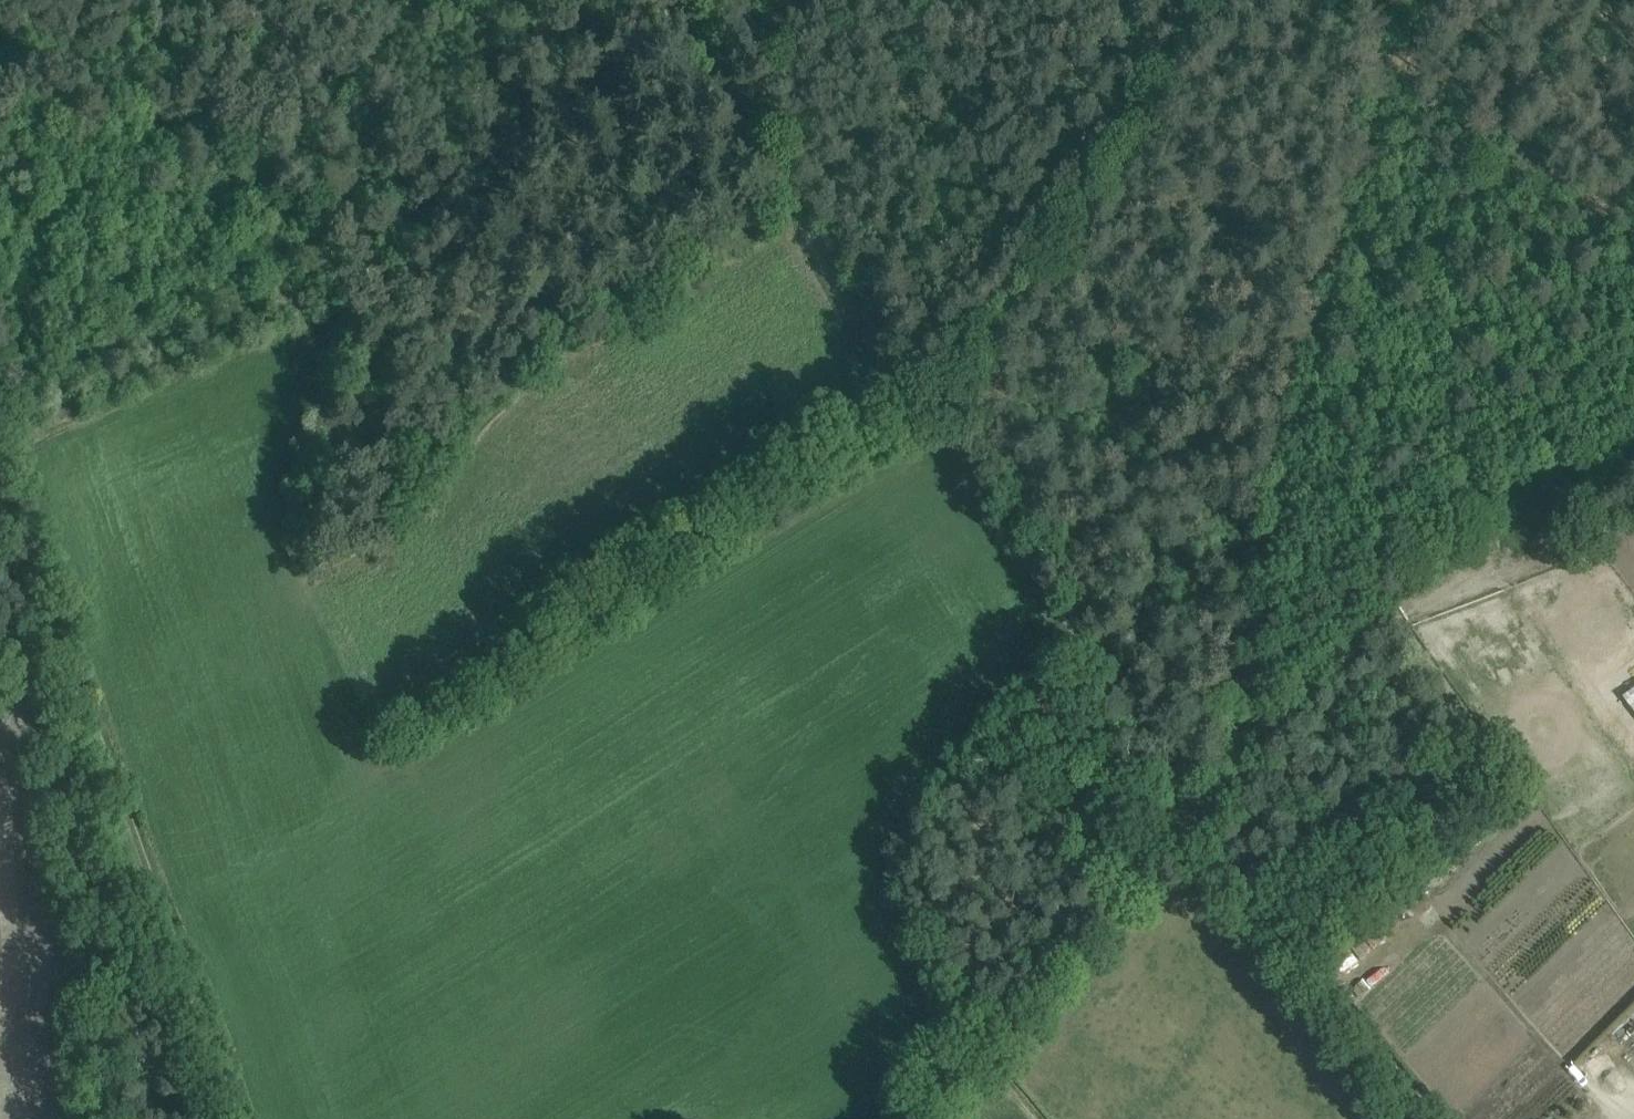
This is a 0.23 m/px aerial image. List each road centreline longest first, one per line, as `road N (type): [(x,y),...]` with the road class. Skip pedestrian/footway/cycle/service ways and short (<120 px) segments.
road 1 (track): [(1200,819),(651,0)]
road 2 (track): [(0,506),(237,1118)]
road 3 (track): [(1431,1118),(1255,904),(1200,819)]

